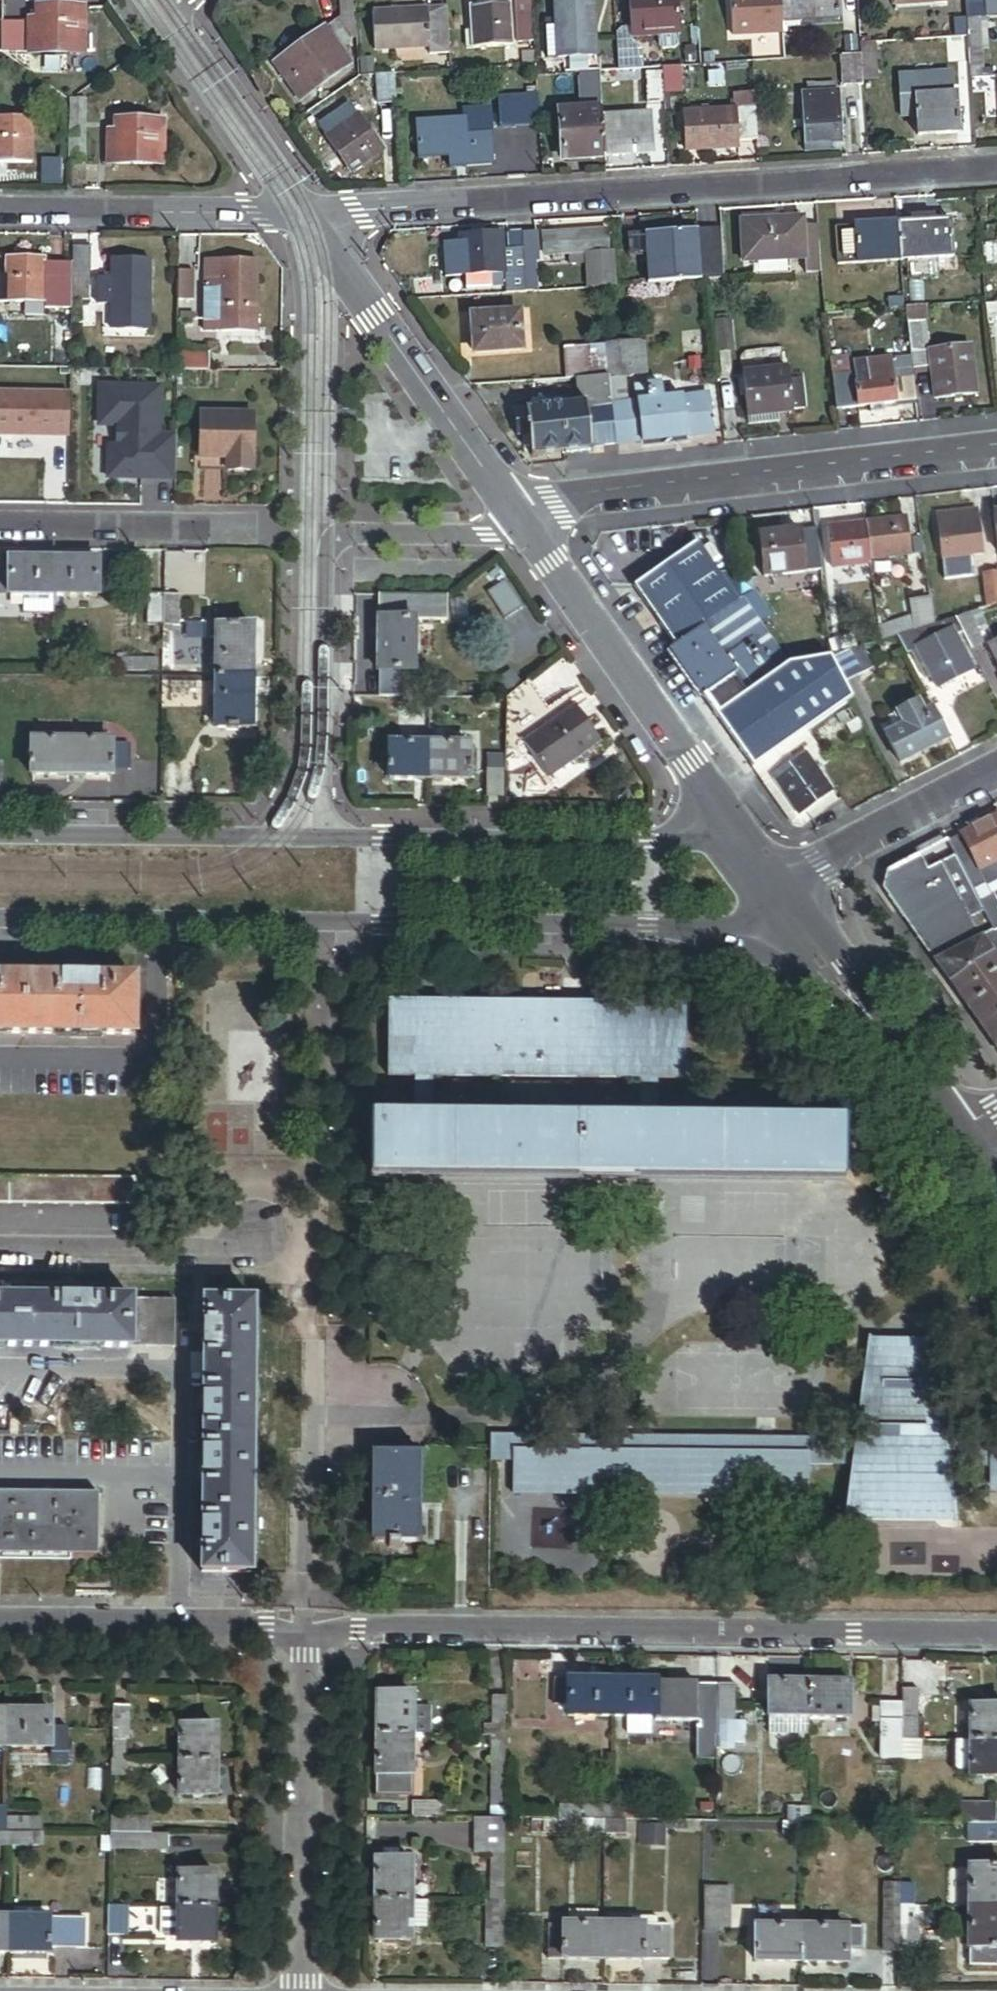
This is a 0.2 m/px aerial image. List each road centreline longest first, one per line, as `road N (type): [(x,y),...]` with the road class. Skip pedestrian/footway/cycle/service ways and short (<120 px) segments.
road 1 (tertiary): [(0,919),(801,928)]
road 2 (residential): [(305,1628),(996,1634)]
road 3 (residential): [(996,168),(313,212)]
road 4 (residential): [(326,841),(329,548),(355,534),(533,535)]
road 5 (residential): [(996,447),(553,497),(517,512)]
road 6 (tertiary): [(752,846),(326,841)]
road 7 (tertiary): [(533,535),(752,846)]
road 8 (tertiary): [(313,212),(517,512)]
road 9 (residential): [(305,1628),(304,1990)]
road 10 (tertiary): [(326,841),(0,838)]
road 11 (residential): [(0,208),(313,212)]
road 12 (residential): [(0,1625),(305,1628)]
road 13 (residential): [(0,1250),(210,1252),(255,1234)]
road 14 (tertiary): [(313,212),(166,0)]
road 15 (tertiary): [(801,928),(953,1129)]
road 16 (tertiary): [(775,884),(996,769)]
road 17 (residential): [(0,528),(243,531)]

